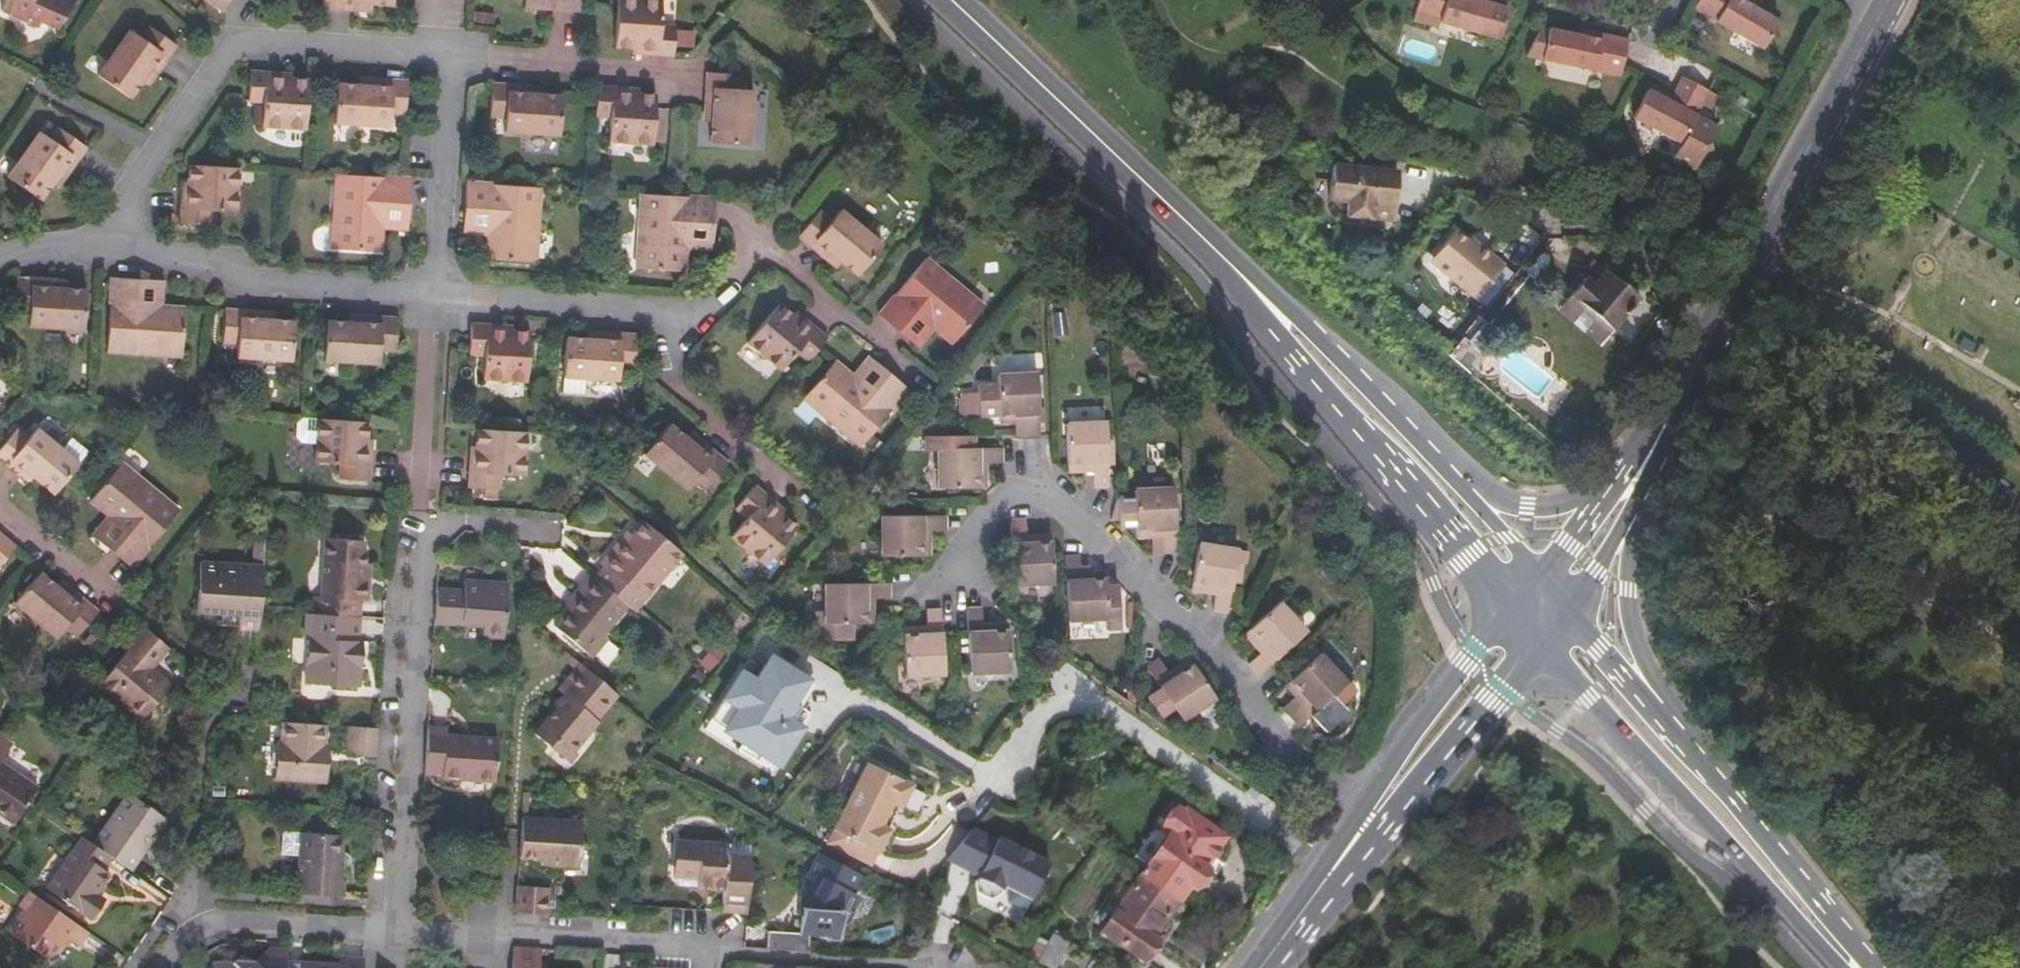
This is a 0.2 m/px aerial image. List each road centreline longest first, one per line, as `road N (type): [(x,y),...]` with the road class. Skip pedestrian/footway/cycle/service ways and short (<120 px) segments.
road 1 (residential): [(1377,810),(1294,756),(1218,656),(1065,503),(1033,497),(1000,506),(962,552),(977,589)]
road 2 (residential): [(395,933),(424,523),(544,529)]
road 3 (secondary): [(1206,240),(1513,607)]
road 4 (residential): [(102,253),(217,62),(240,47),(461,56)]
road 5 (secondary): [(1543,642),(1856,967)]
road 6 (secondary): [(953,0),(1206,240)]
road 7 (residential): [(102,253),(441,294)]
road 8 (residential): [(676,315),(704,312),(752,255),(777,255),(919,383)]
road 9 (secondary): [(1736,294),(1885,14)]
road 10 (secondary): [(1628,467),(1575,500),(1501,498),(1367,378)]
road 11 (residential): [(705,952),(395,933)]
road 12 (secondary): [(1866,967),(1695,751)]
road 13 (secondary): [(1695,751),(1640,660),(1630,628),(1624,593),(1639,497)]
road 14 (secondary): [(1543,577),(1367,378)]
road 15 (tertiary): [(1513,607),(1467,660),(1377,810)]
road 16 (residential): [(206,932),(195,879),(212,689)]
road 17 (residential): [(441,294),(461,56)]
road 18 (residential): [(942,967),(705,952)]
road 19 (tertiary): [(1377,810),(1493,702),(1543,642)]
road 20 (residential): [(441,294),(676,315)]
road 21 (residential): [(461,56),(682,73)]
road 22 (secondary): [(1367,378),(1206,240)]
road 23 (tertiary): [(1260,967),(1377,810)]
road 24 (secondary): [(1695,751),(1570,609)]
road 25 (residential): [(395,933),(206,932)]
road 26 (secondary): [(1736,294),(1658,443)]
road 27 (residential): [(427,460),(441,294)]
road 28 (residential): [(676,315),(680,397),(742,446)]
road 29 (secondary): [(1628,467),(1543,577)]
road 30 (secondary): [(1570,609),(1639,497)]
road 31 (residential): [(0,500),(95,580)]

